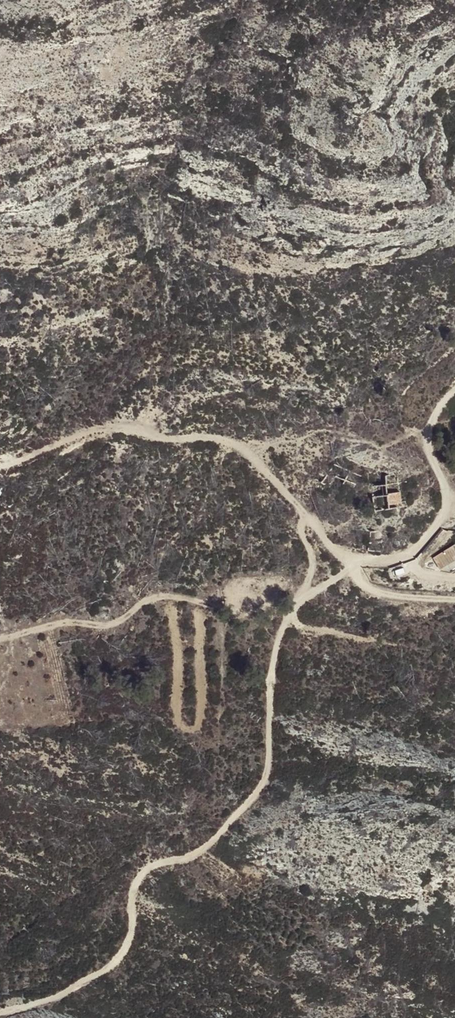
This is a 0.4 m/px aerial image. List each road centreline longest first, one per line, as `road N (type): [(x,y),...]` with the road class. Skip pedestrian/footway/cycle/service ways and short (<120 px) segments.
road 1 (track): [(0,1013),(58,996),(117,960),(129,942),(133,888),(143,872),(193,856),(260,791),(271,752),(277,646),(288,616),(349,564)]
road 2 (track): [(0,465),(106,429),(209,435),(256,461),(307,514)]
road 3 (track): [(288,616),(158,596),(104,625),(65,622),(0,639)]
road 4 (track): [(454,398),(422,438),(450,504),(435,528),(413,556),(349,564)]
road 5 (track): [(454,608),(384,595),(354,580),(349,564)]

